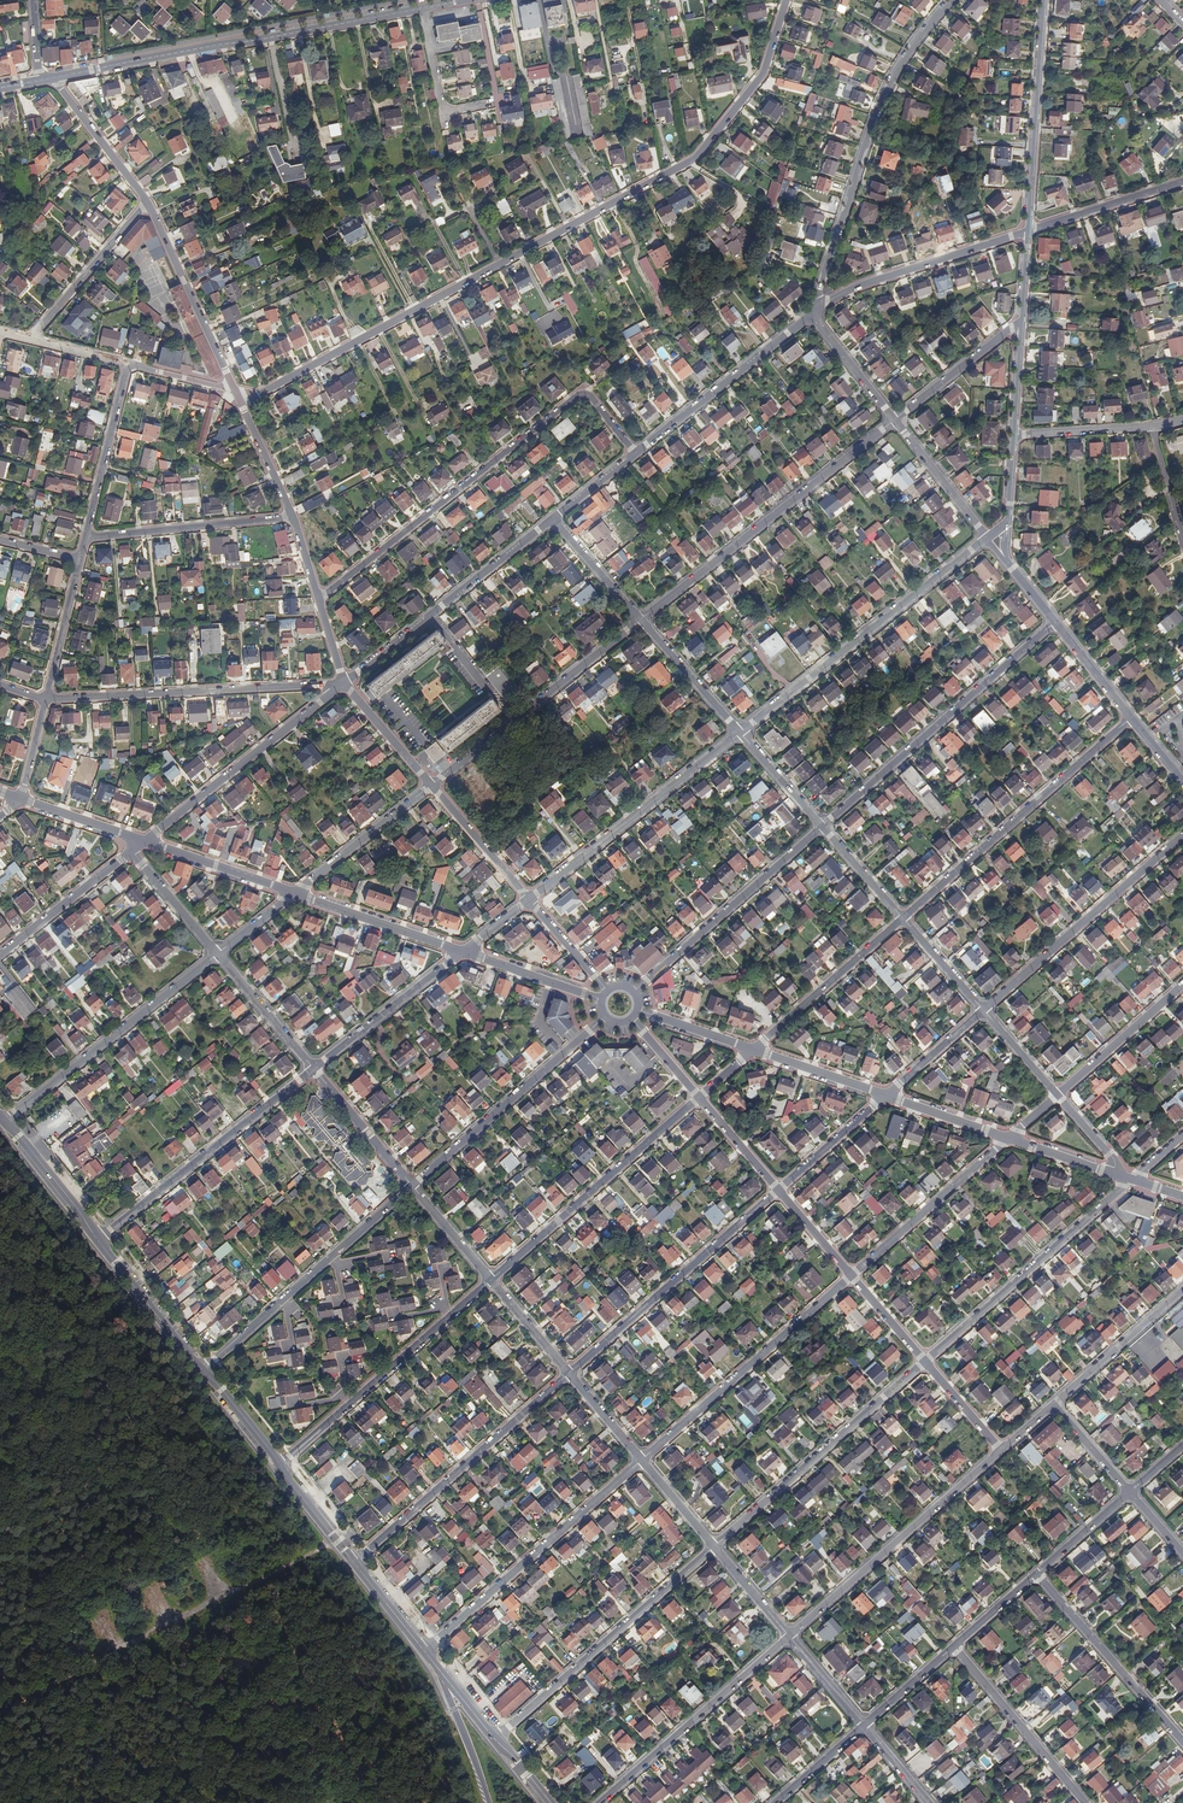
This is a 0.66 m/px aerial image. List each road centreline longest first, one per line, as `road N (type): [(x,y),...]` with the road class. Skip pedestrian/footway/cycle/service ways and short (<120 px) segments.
road 1 (residential): [(319,600),(579,396),(590,394),(635,454)]
road 2 (residential): [(500,264),(696,159),(763,73),(786,0)]
road 3 (tertiary): [(422,8),(51,78)]
road 4 (tertiary): [(952,0),(887,90),(812,315)]
road 5 (residential): [(642,619),(894,420)]
road 6 (residential): [(988,539),(740,734)]
road 7 (residential): [(823,827),(1055,622)]
road 8 (residential): [(903,918),(1131,718)]
road 9 (residential): [(45,700),(345,683)]
road 10 (residential): [(239,399),(500,264)]
road 11 (residential): [(715,1546),(495,1739)]
road 12 (residential): [(424,1651),(642,1460)]
road 13 (residential): [(354,1562),(569,1373)]
road 14 (residential): [(278,1465),(491,1281)]
road 15 (residential): [(789,1636),(1000,1450)]
road 16 (residential): [(925,1362),(715,1546)]
road 17 (residential): [(642,1460),(851,1276)]
road 18 (residential): [(203,1369),(412,1185)]
road 19 (residential): [(569,1373),(778,1190)]
road 20 (residential): [(491,1281),(698,1097)]
road 21 (residential): [(1132,1179),(925,1362)]
road 22 (residential): [(314,1068),(99,1238)]
road 23 (residential): [(5,1121),(216,953)]
road 24 (residential): [(740,734),(529,899)]
road 25 (residential): [(432,785),(642,619)]
road 26 (residential): [(983,1010),(1182,835)]
road 27 (residential): [(552,518),(345,683)]
road 28 (residential): [(412,1185),(606,1017)]
road 29 (residential): [(143,841),(345,683)]
road 30 (residential): [(599,1802),(789,1636)]
road 31 (residential): [(632,991),(823,827)]
road 32 (residential): [(812,315),(862,285),(1027,231)]
road 33 (tertiary): [(1027,231),(1044,0)]
road 34 (residential): [(812,315),(635,454)]
road 35 (residential): [(1182,1742),(1037,1574)]
road 36 (residential): [(851,1276),(1010,1138)]
road 37 (residential): [(293,517),(86,537)]
road 38 (residential): [(1085,1802),(955,1646)]
road 39 (residential): [(232,384),(147,202)]
road 40 (residential): [(754,1049),(903,918)]
road 41 (residential): [(464,951),(314,1068)]
road 42 (residential): [(147,202),(31,340)]
road 43 (tertiary): [(464,951),(294,893)]
road 44 (residential): [(86,537),(127,364)]
road 45 (residential): [(294,893),(432,785)]
road 46 (residential): [(1054,1405),(1182,1291)]
road 47 (residential): [(1182,983),(1057,1095)]
road 48 (secondary): [(203,1369),(99,1238)]
road 49 (residential): [(0,954),(131,851)]
road 50 (residential): [(1027,231),(1182,181)]
road 51 (tertiary): [(294,893),(143,841)]
road 52 (residential): [(894,420),(1021,328)]
road 53 (residential): [(147,202),(51,78)]
road 54 (residential): [(492,103),(443,112),(422,8)]
road 55 (residential): [(412,1185),(314,1068)]
road 56 (tertiary): [(894,420),(988,539)]
road 57 (residential): [(314,1068),(216,953)]
road 58 (residential): [(740,734),(642,619)]
road 59 (secondary): [(99,1238),(5,1121)]
road 60 (residential): [(529,899),(432,785)]
road 61 (tertiary): [(602,1001),(464,951)]
road 62 (residential): [(45,700),(79,559)]
road 63 (residential): [(778,1190),(887,1095)]
road 64 (residential): [(1013,435),(1154,427)]
road 65 (tertiary): [(887,1095),(754,1049)]
road 66 (secondary): [(440,1673),(486,1802)]
road 67 (residential): [(642,619),(552,518)]
road 68 (residential): [(432,785),(345,683)]
road 69 (tertiary): [(812,315),(894,420)]
road 70 (residential): [(216,953),(131,851)]
road 71 (tertiary): [(1010,1138),(887,1095)]
road 72 (tertiary): [(143,841),(21,799)]
road 73 (tertiary): [(1132,1179),(1010,1138)]
road 74 (residential): [(887,1095),(983,1010)]
road 75 (residential): [(823,827),(740,734)]
road 76 (residential): [(491,1281),(412,1185)]
road 77 (residential): [(1037,1574),(1130,1492)]
road 78 (secondary): [(354,1562),(278,1465)]
road 79 (residential): [(698,1097),(778,1190)]
road 80 (tertiary): [(1131,718),(1055,622)]
road 81 (tertiary): [(754,1049),(638,1010)]
road 82 (residential): [(983,1010),(903,918)]
road 83 (secondary): [(278,1465),(203,1369)]
road 84 (residential): [(607,992),(529,899)]
road 85 (residential): [(903,918),(823,827)]
road 86 (residential): [(569,1373),(491,1281)]

